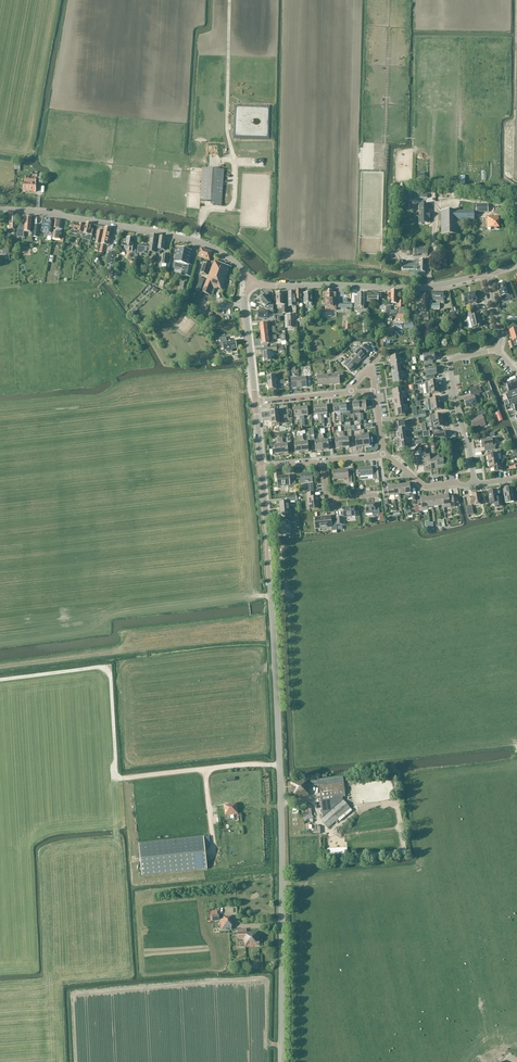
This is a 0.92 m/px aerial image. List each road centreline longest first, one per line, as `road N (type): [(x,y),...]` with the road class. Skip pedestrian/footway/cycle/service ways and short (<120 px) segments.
road 1 (tertiary): [(281,1061),(280,776),(261,467)]
road 2 (track): [(0,681),(108,670),(116,778),(280,765)]
road 3 (track): [(0,667),(273,637)]
road 4 (tertiary): [(251,282),(231,259),(196,241),(0,210)]
road 5 (tertiary): [(251,282),(417,288),(486,275)]
road 6 (residential): [(497,350),(457,357),(449,367),(474,483)]
road 7 (track): [(235,160),(227,128),(230,0)]
road 8 (tertiary): [(255,402),(244,306),(251,282)]

